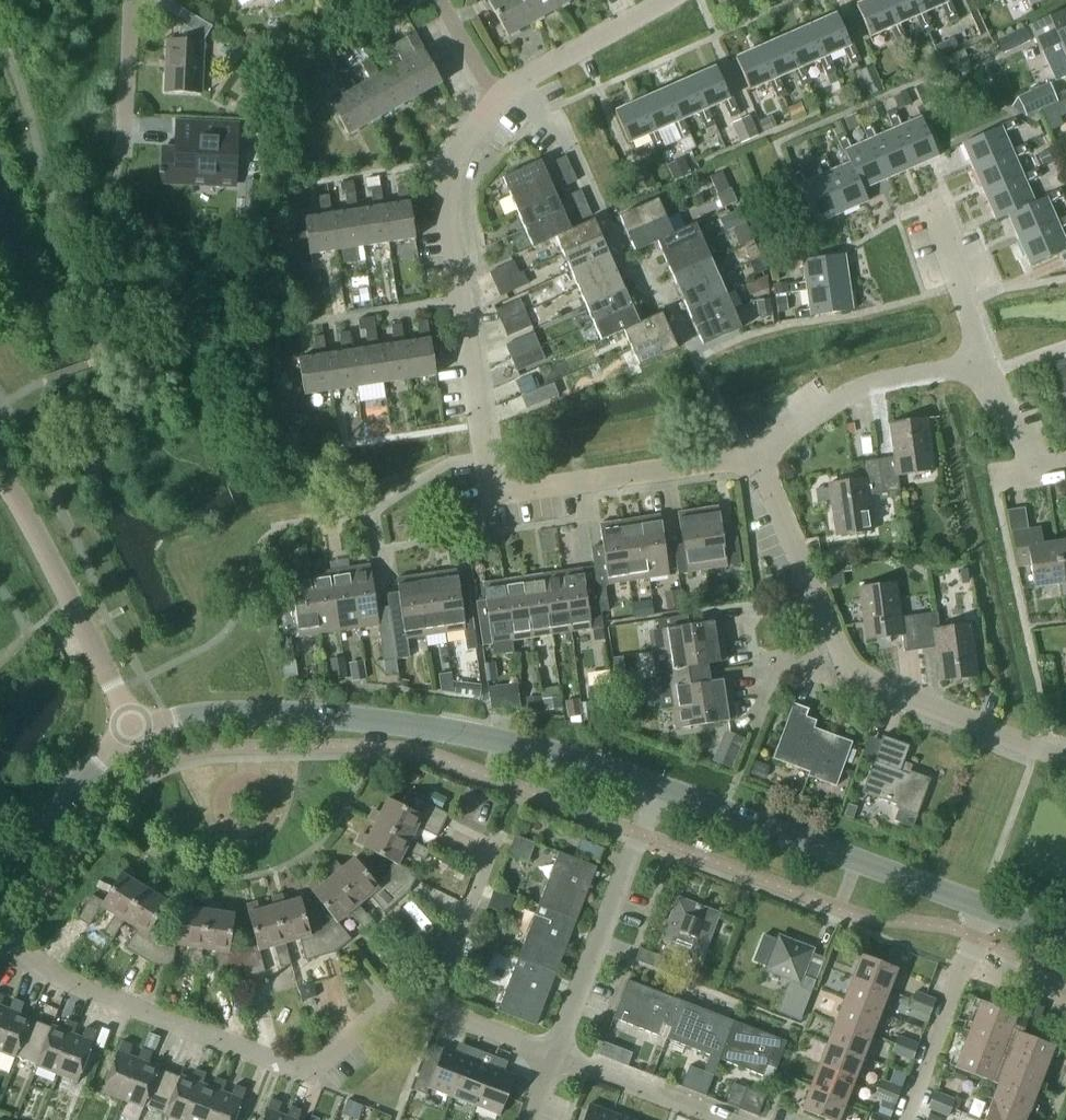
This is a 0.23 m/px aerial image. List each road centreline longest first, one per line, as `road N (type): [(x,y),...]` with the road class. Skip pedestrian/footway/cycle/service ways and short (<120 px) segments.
road 1 (residential): [(553,1056),(403,997),(306,1070),(59,979),(20,945)]
road 2 (tertiary): [(136,726),(221,712),(386,721),(472,733),(660,784)]
road 3 (residential): [(1065,755),(867,680),(853,666),(749,456)]
road 4 (residential): [(485,458),(444,187),(449,166),(495,99)]
road 5 (tertiary): [(660,784),(980,905)]
road 6 (residential): [(553,1056),(660,784)]
road 7 (residential): [(136,726),(0,474)]
road 8 (residential): [(749,456),(515,491),(491,480),(485,458)]
road 9 (residential): [(749,456),(878,381),(981,362)]
road 10 (residential): [(903,1119),(980,905)]
road 11 (residential): [(485,458),(456,463),(368,511),(274,528)]
road 12 (tertiary): [(0,888),(81,777),(136,726)]
road 13 (residential): [(724,1119),(553,1056)]
road 14 (residential): [(519,80),(545,123),(570,139),(606,219)]
road 15 (residential): [(981,362),(932,202)]
road 16 (residential): [(519,80),(665,0)]
road 17 (residential): [(125,129),(135,0)]
road 18 (residential): [(1041,469),(981,362)]

